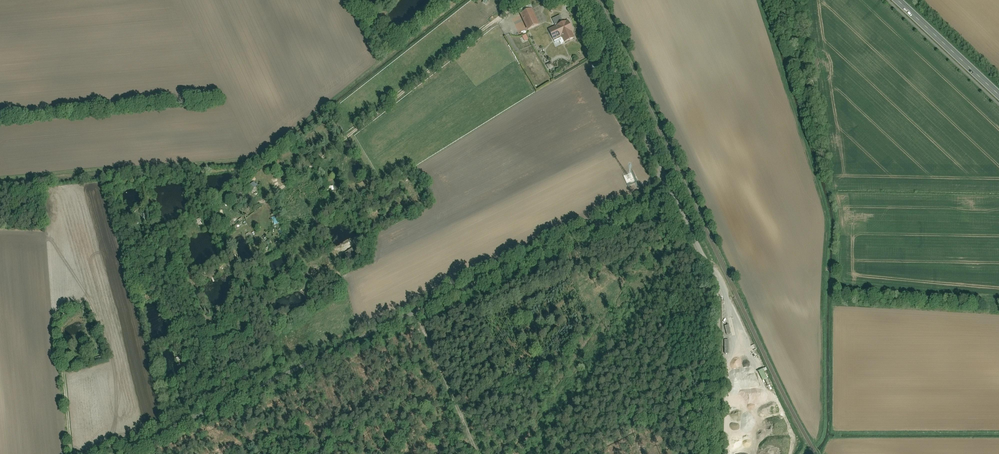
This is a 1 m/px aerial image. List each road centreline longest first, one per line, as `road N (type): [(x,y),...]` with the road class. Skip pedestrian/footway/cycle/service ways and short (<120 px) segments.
road 1 (track): [(670,188),(119,453)]
road 2 (track): [(466,0),(268,156),(0,182)]
road 3 (track): [(713,453),(720,282)]
road 4 (primary): [(897,0),(998,96)]

